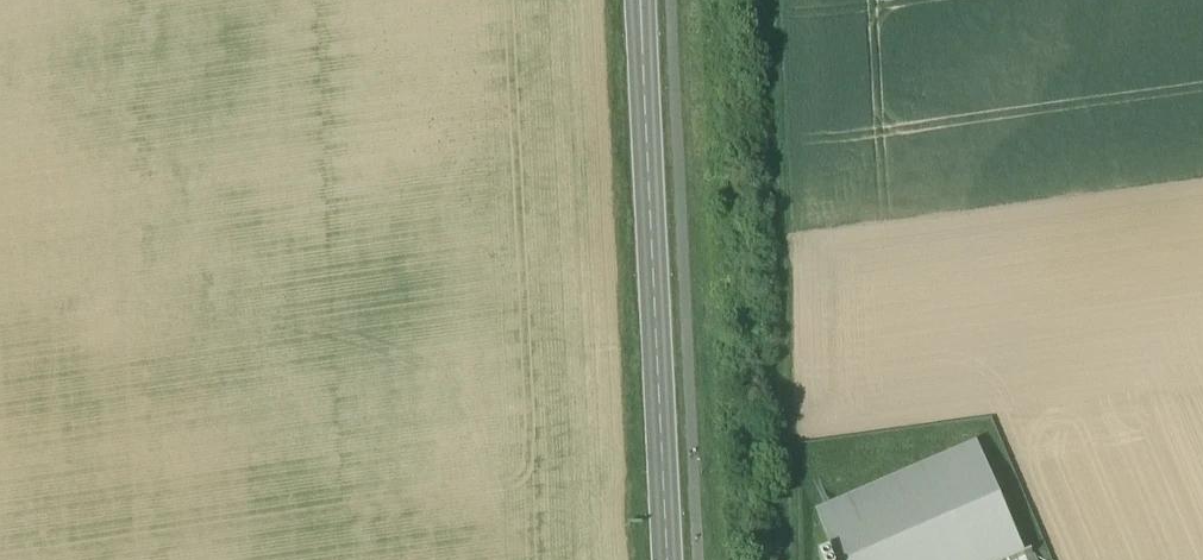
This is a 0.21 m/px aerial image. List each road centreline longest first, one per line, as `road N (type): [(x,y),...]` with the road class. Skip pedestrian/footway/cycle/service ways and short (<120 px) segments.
road 1 (track): [(773,0),(798,559)]
road 2 (tertiary): [(642,39),(667,559)]

